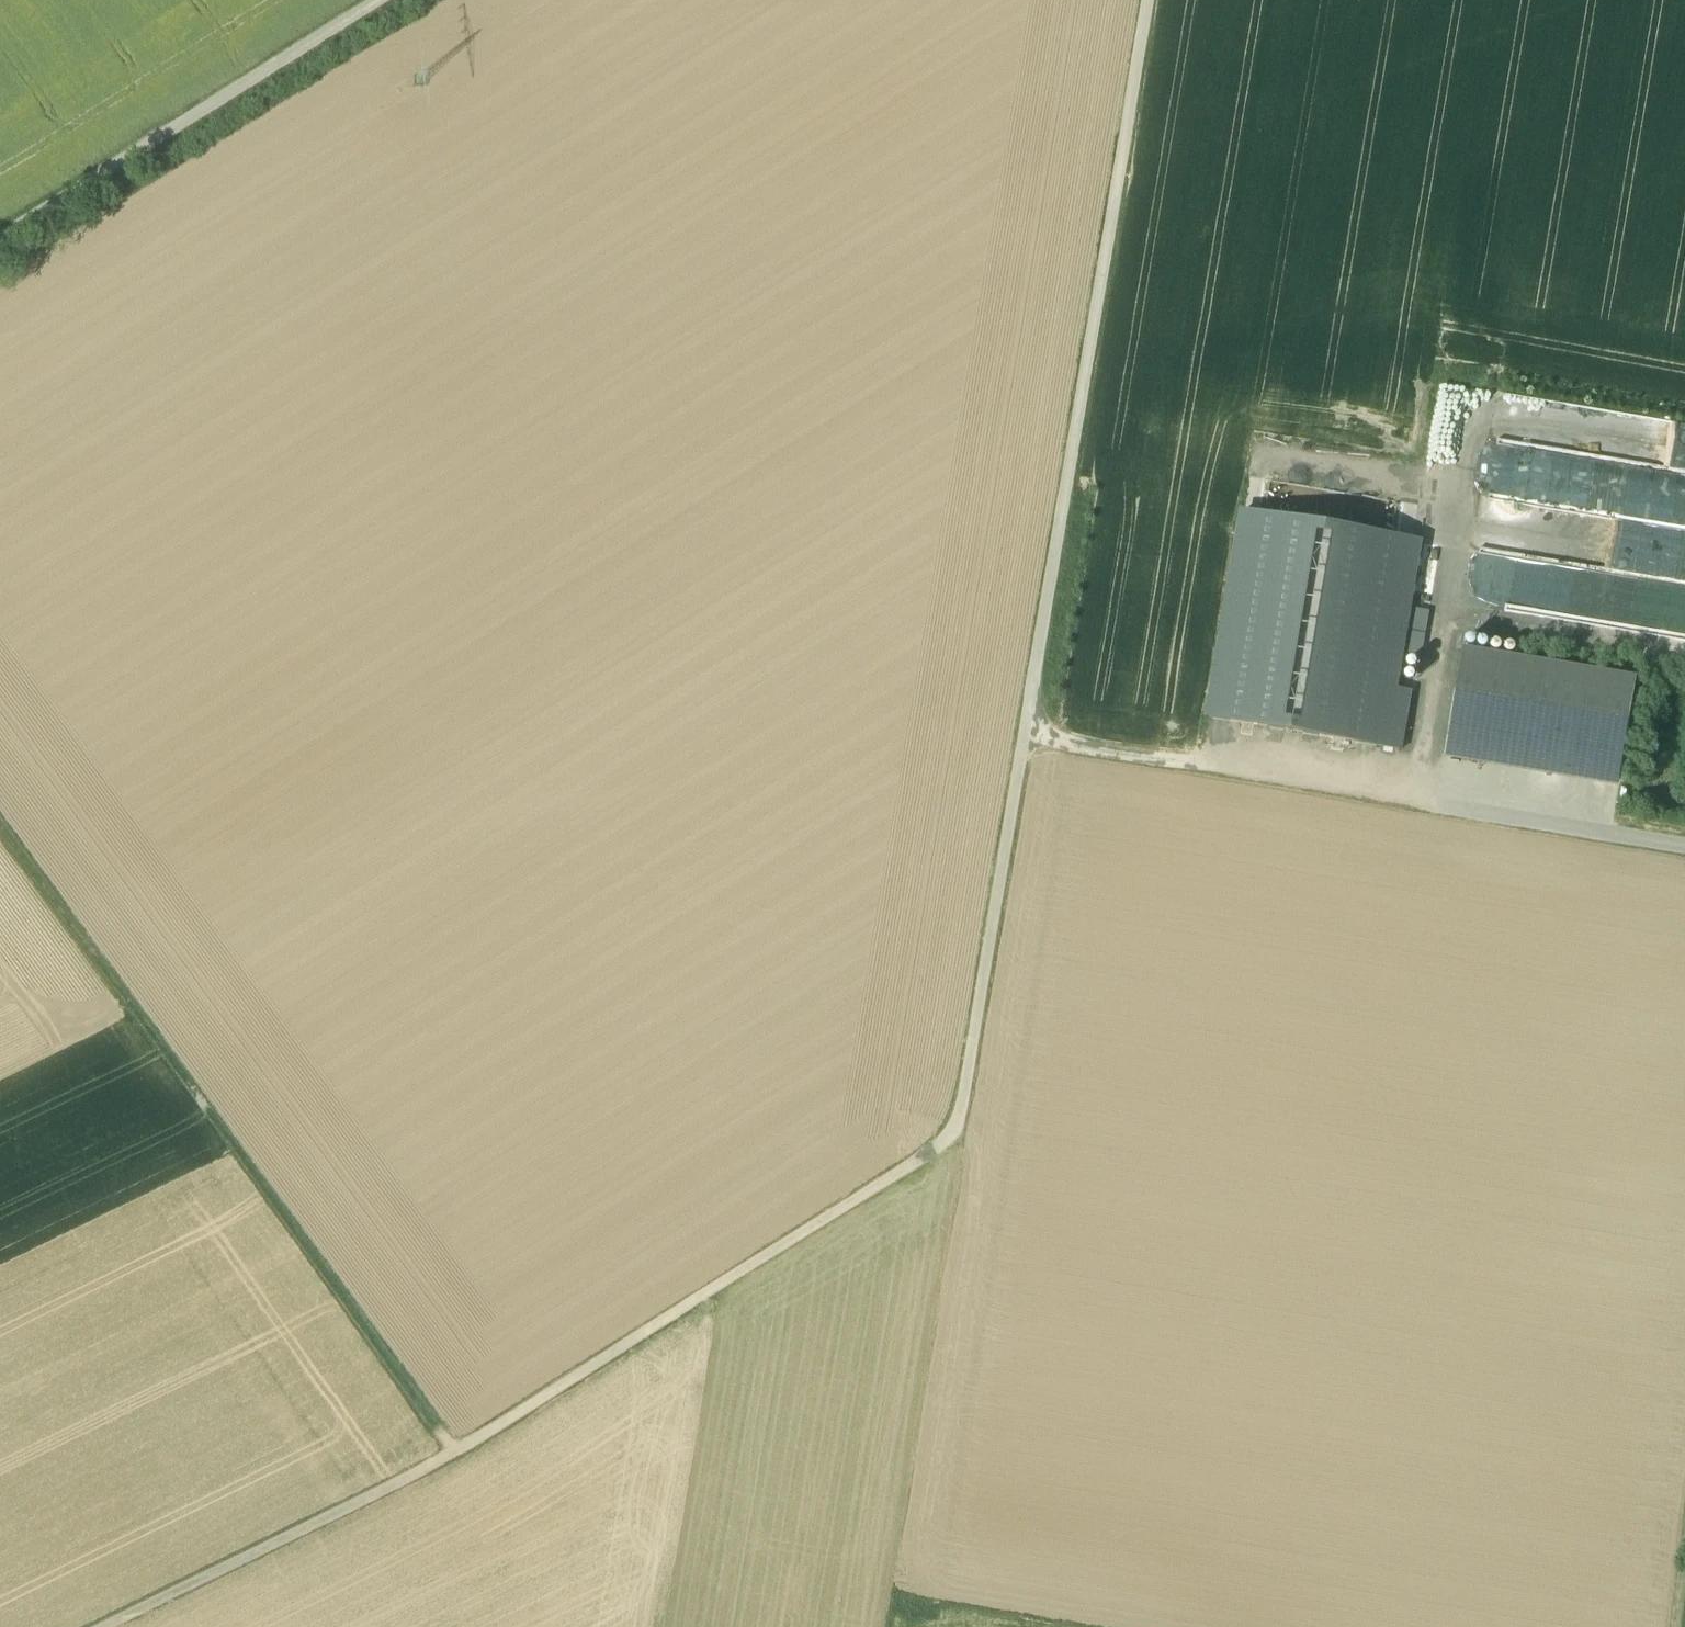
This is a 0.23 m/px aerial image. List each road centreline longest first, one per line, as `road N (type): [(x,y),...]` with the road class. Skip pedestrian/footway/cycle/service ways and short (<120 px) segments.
road 1 (track): [(1025,722),(960,1119),(933,1160),(454,1461)]
road 2 (track): [(454,1461),(0,825)]
road 3 (track): [(1146,0),(1025,722)]
road 4 (track): [(1684,847),(1025,722)]
road 5 (track): [(0,248),(390,0)]
road 6 (track): [(454,1461),(121,1626)]

